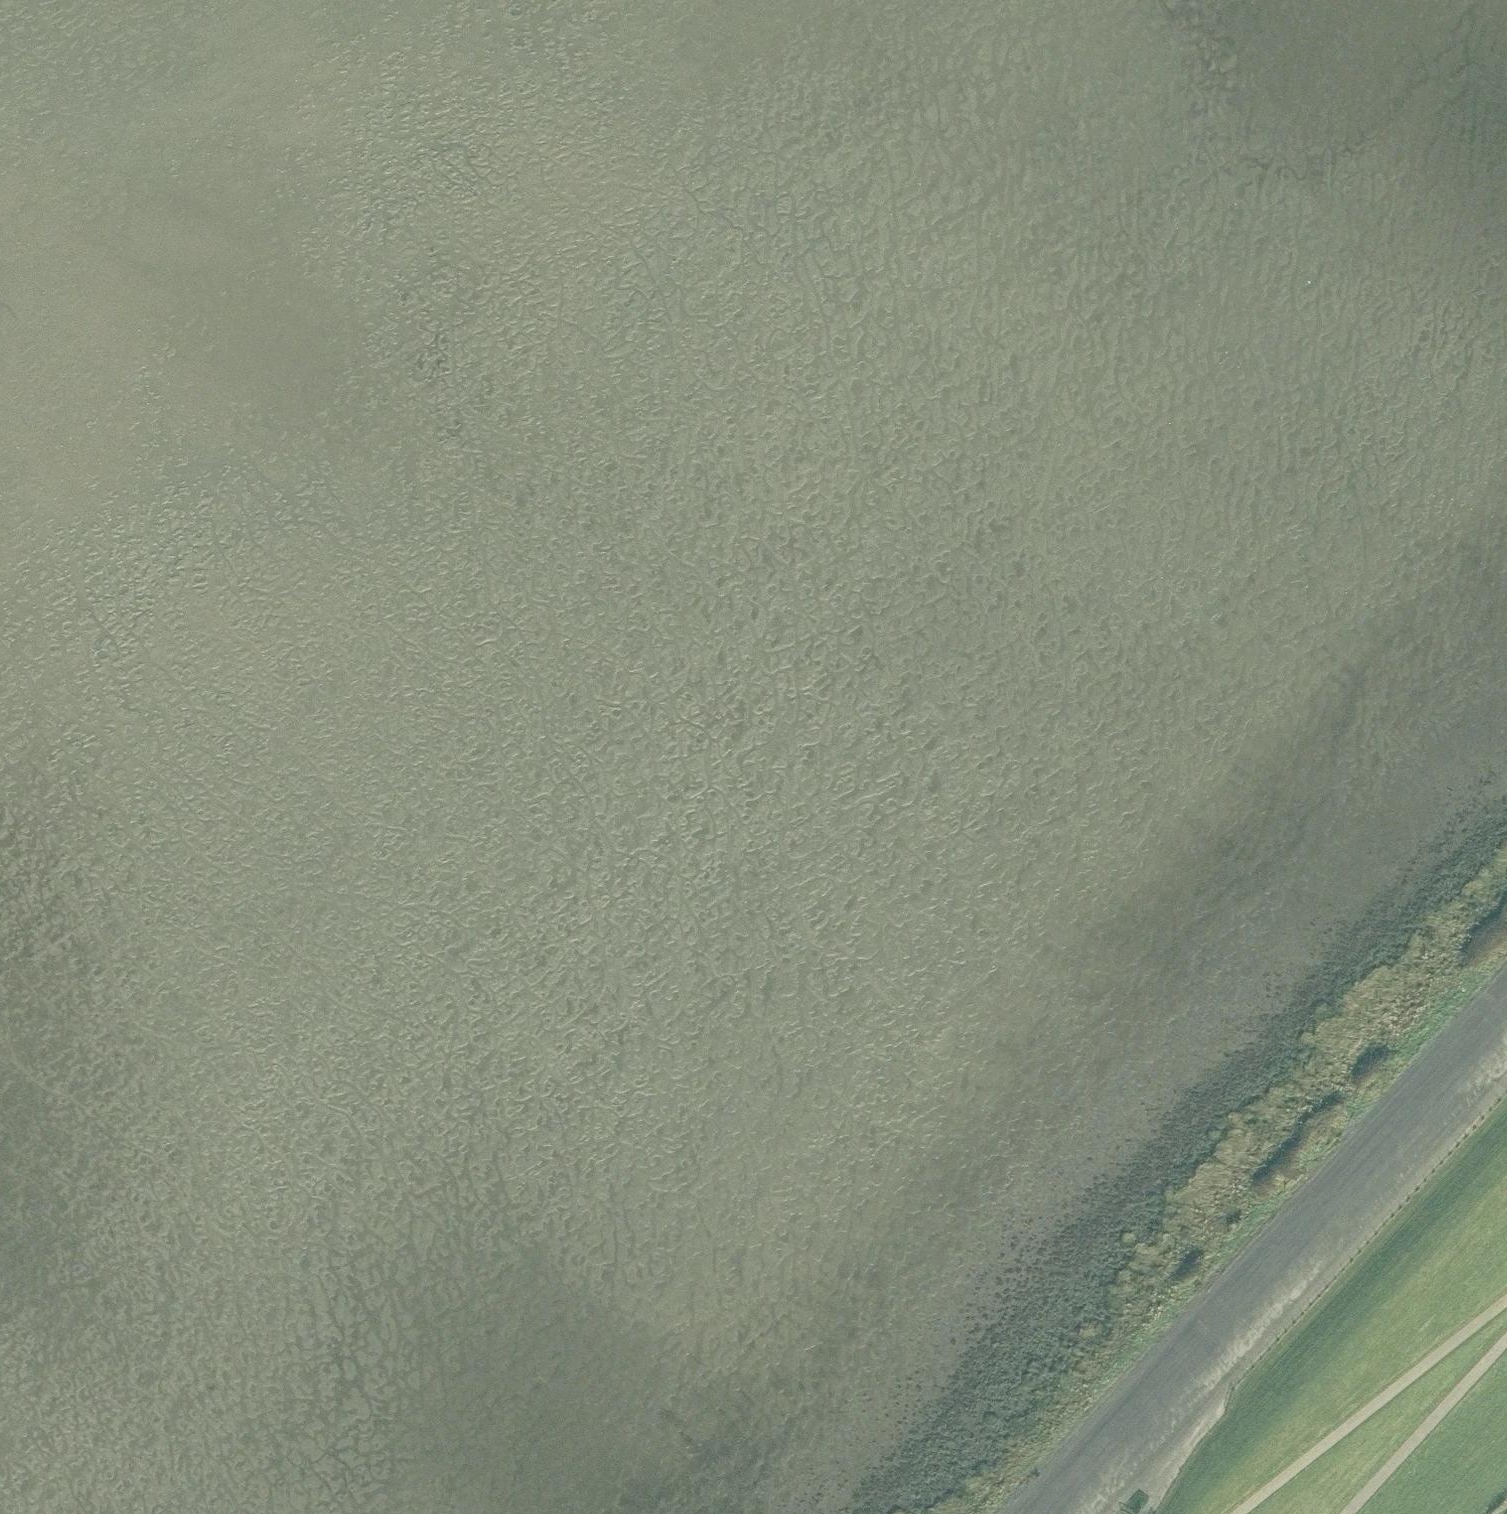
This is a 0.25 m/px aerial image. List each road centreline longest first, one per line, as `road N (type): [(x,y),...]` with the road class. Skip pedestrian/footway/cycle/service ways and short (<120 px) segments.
road 1 (unclassified): [(1345,1513),(1506,1336)]

